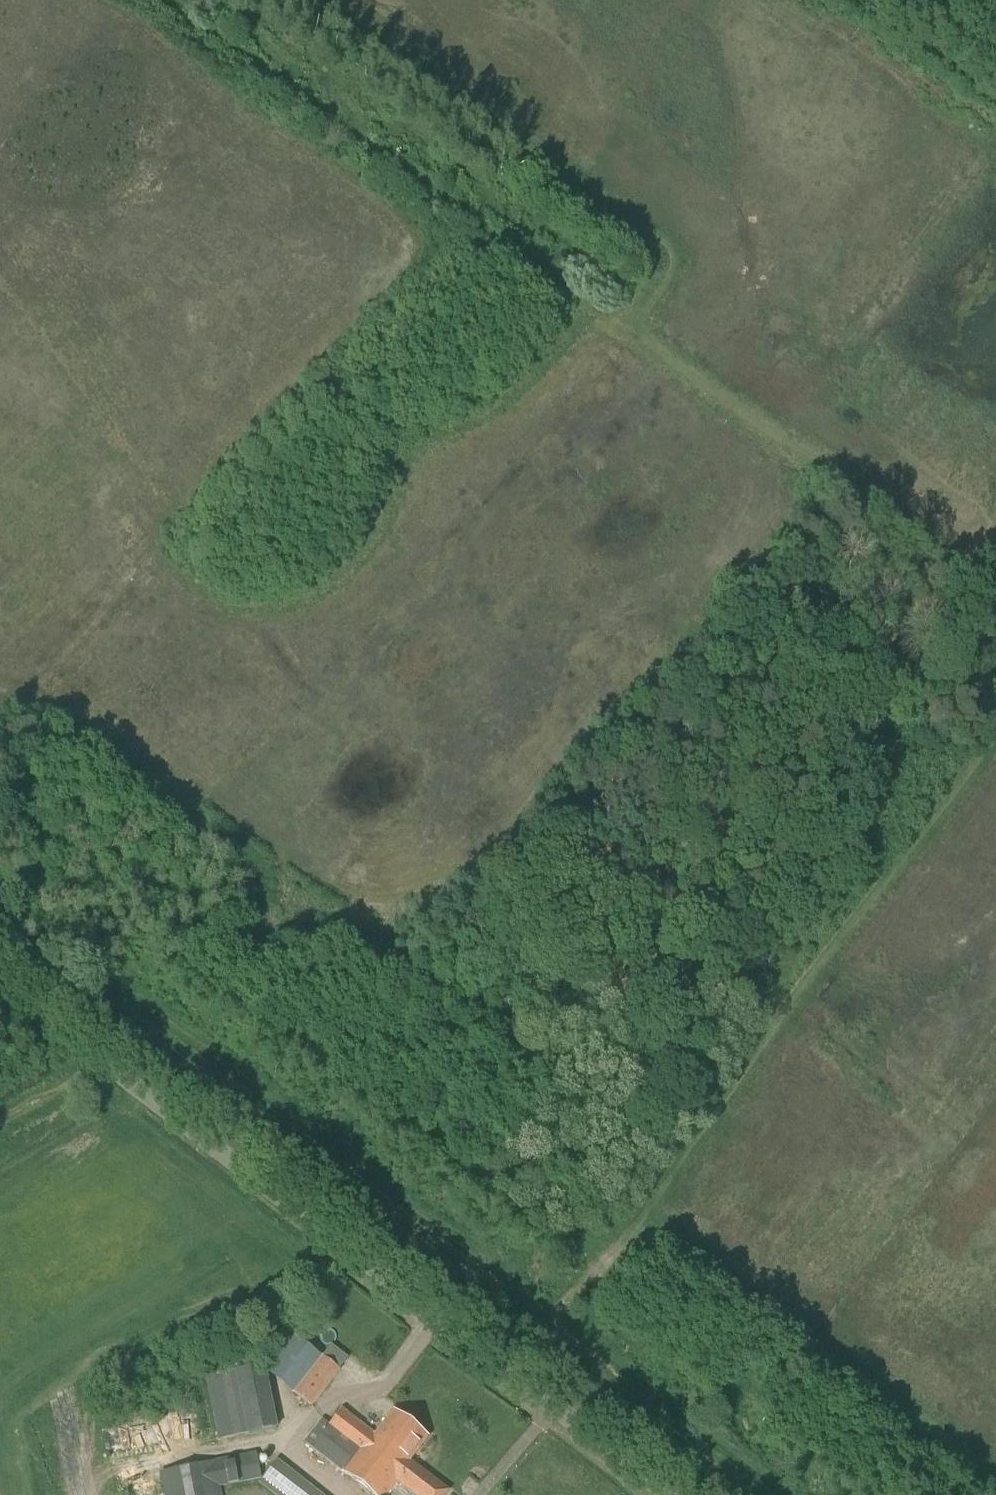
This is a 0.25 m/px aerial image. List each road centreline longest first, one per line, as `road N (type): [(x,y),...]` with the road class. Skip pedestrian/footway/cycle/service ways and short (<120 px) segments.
road 1 (tertiary): [(673,1494),(0,975)]

